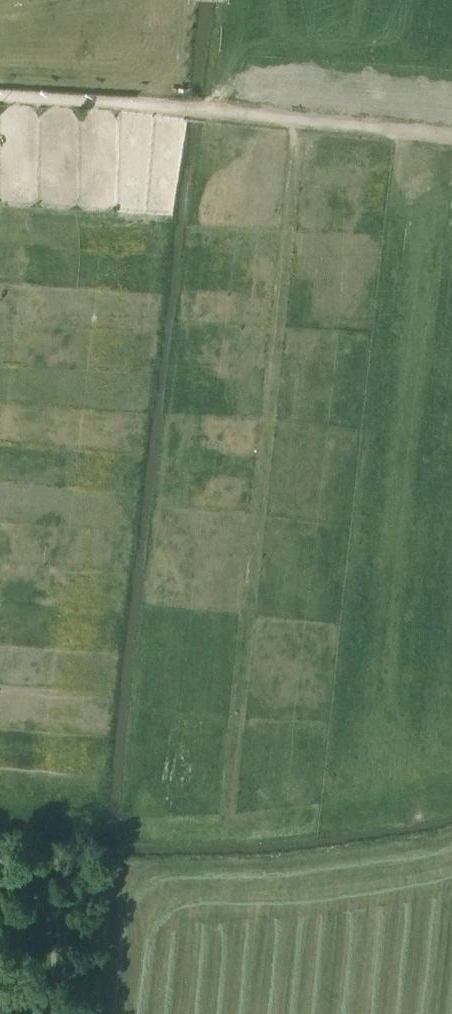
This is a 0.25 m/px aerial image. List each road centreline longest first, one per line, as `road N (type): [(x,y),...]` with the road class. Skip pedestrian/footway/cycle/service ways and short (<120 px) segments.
road 1 (track): [(451,139),(0,99)]

